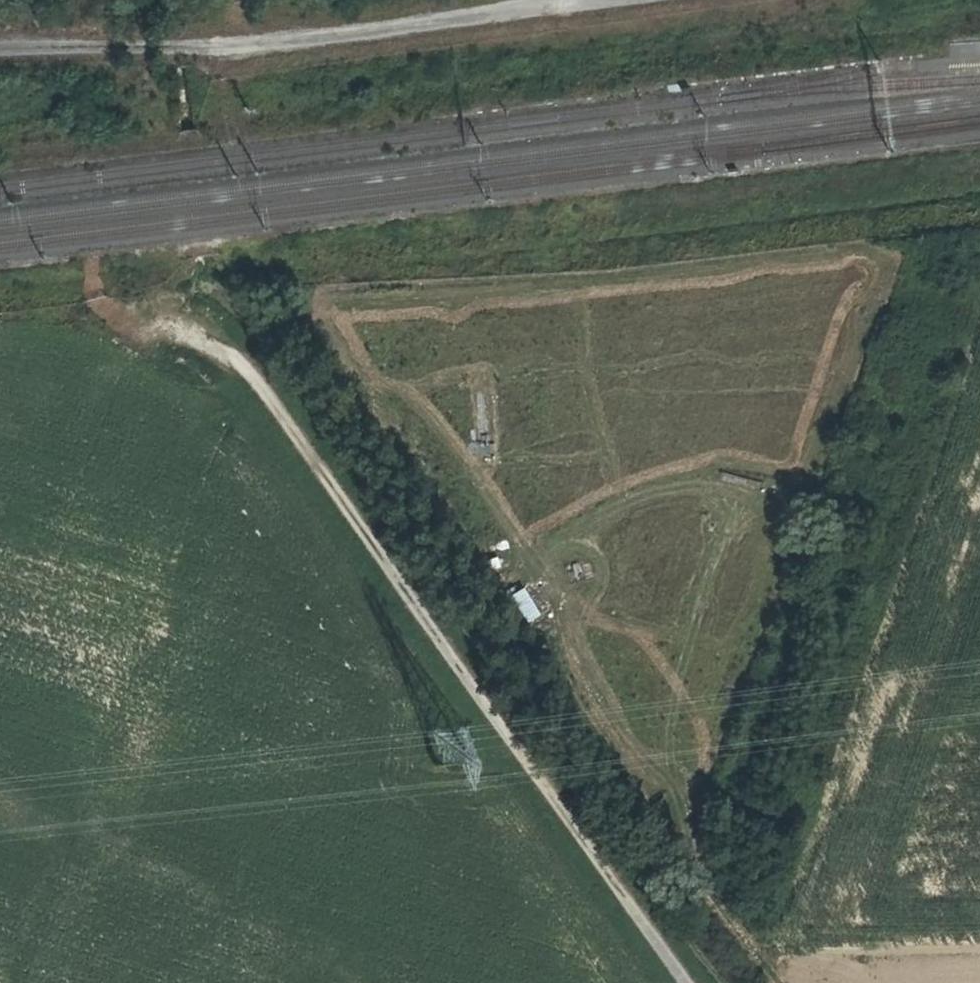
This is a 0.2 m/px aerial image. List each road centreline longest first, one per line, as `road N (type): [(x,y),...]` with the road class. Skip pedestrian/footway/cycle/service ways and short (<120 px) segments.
road 1 (residential): [(683,982),(254,383),(176,350)]

